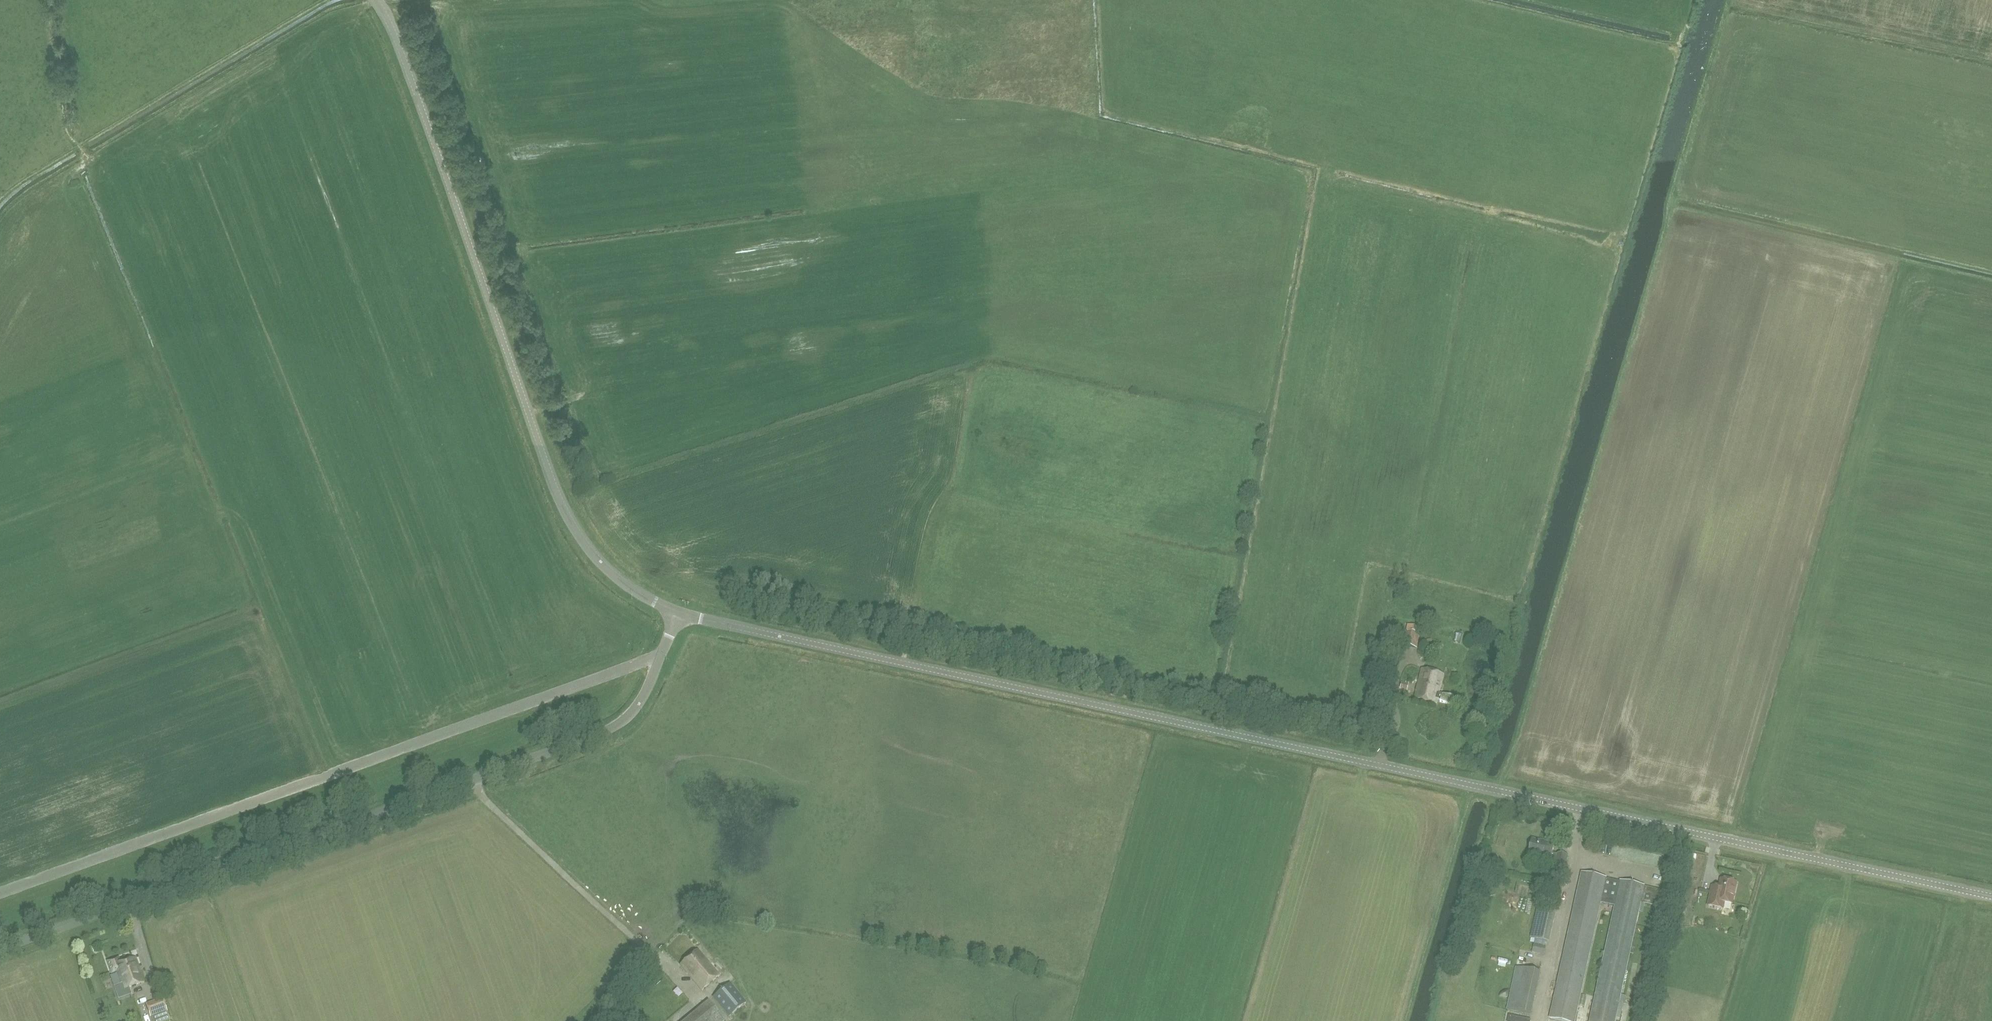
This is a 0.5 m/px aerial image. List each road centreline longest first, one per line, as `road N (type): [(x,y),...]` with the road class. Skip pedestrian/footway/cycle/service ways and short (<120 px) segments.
road 1 (tertiary): [(1991,895),(677,612)]
road 2 (tertiary): [(0,950),(610,729),(640,702),(677,612)]
road 3 (tertiary): [(677,612),(610,570),(562,504),(376,0)]

